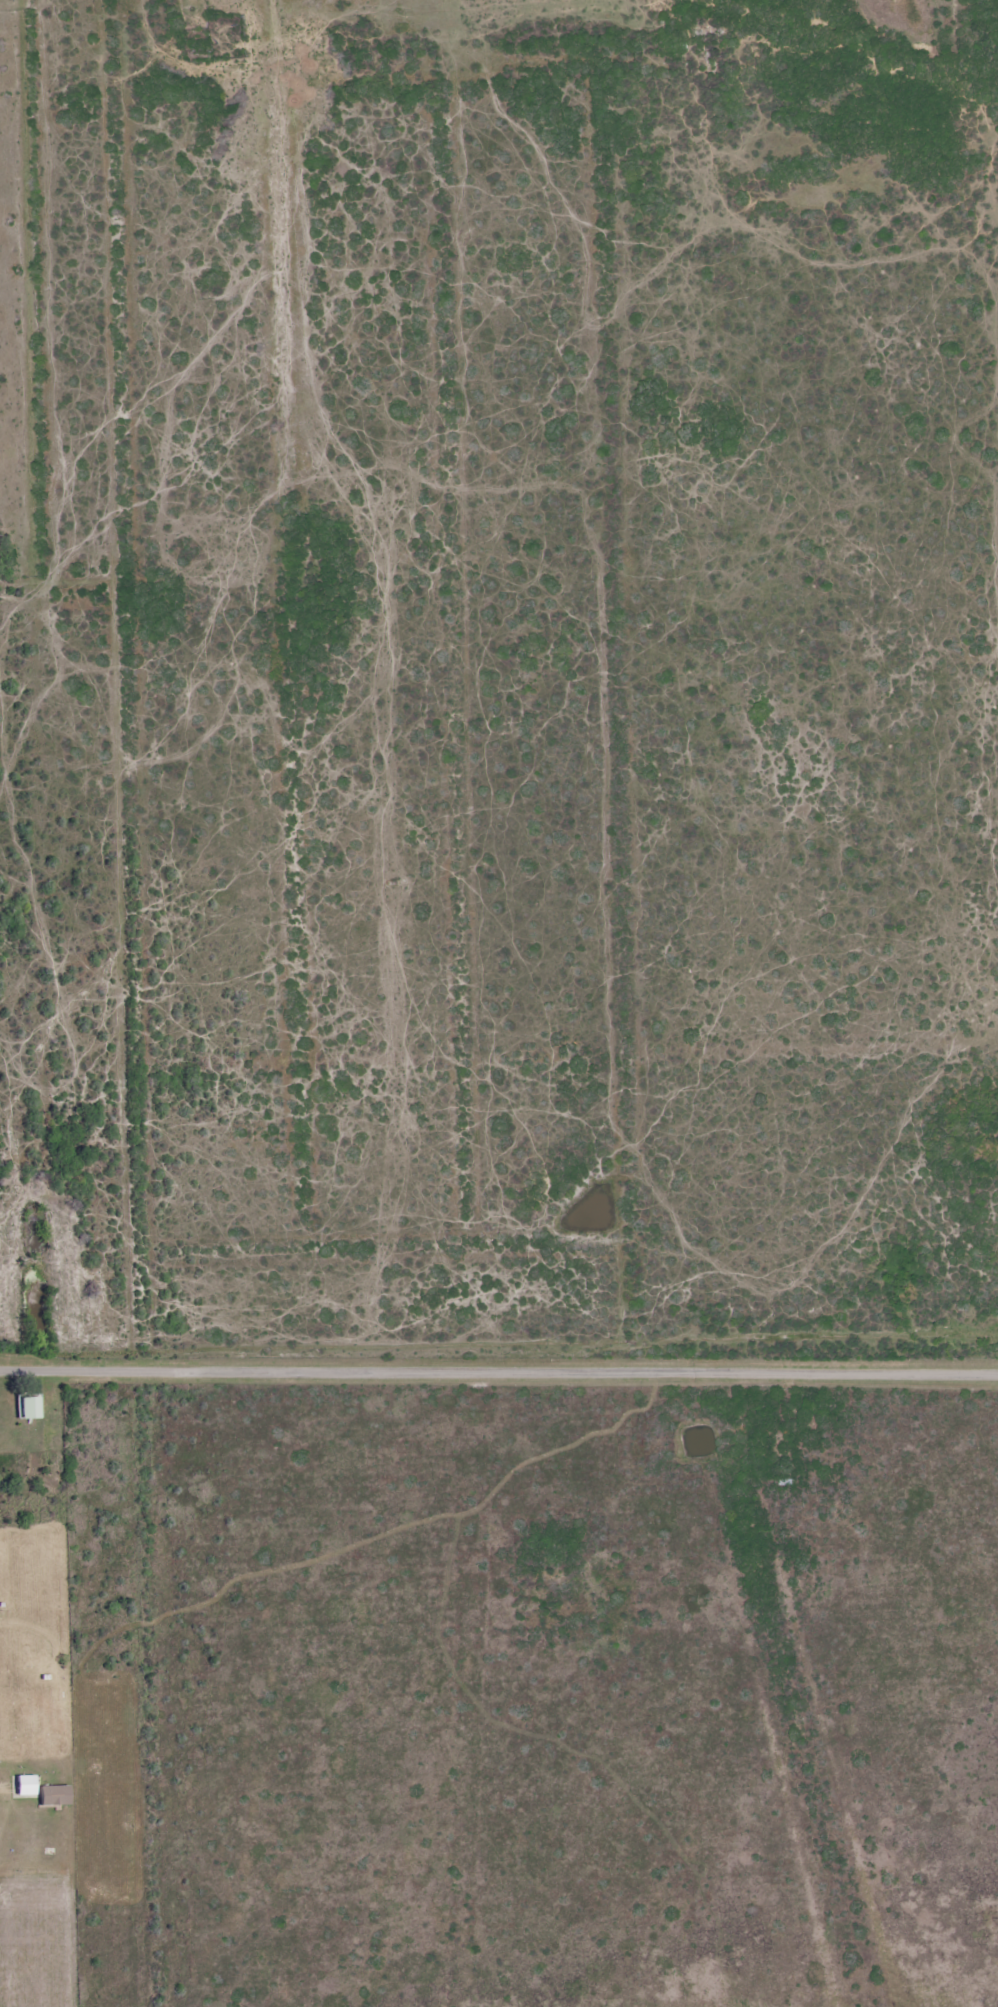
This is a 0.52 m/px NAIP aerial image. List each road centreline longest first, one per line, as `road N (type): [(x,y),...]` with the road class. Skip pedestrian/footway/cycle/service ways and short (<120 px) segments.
road 1 (tertiary): [(0,1366),(997,1370)]

